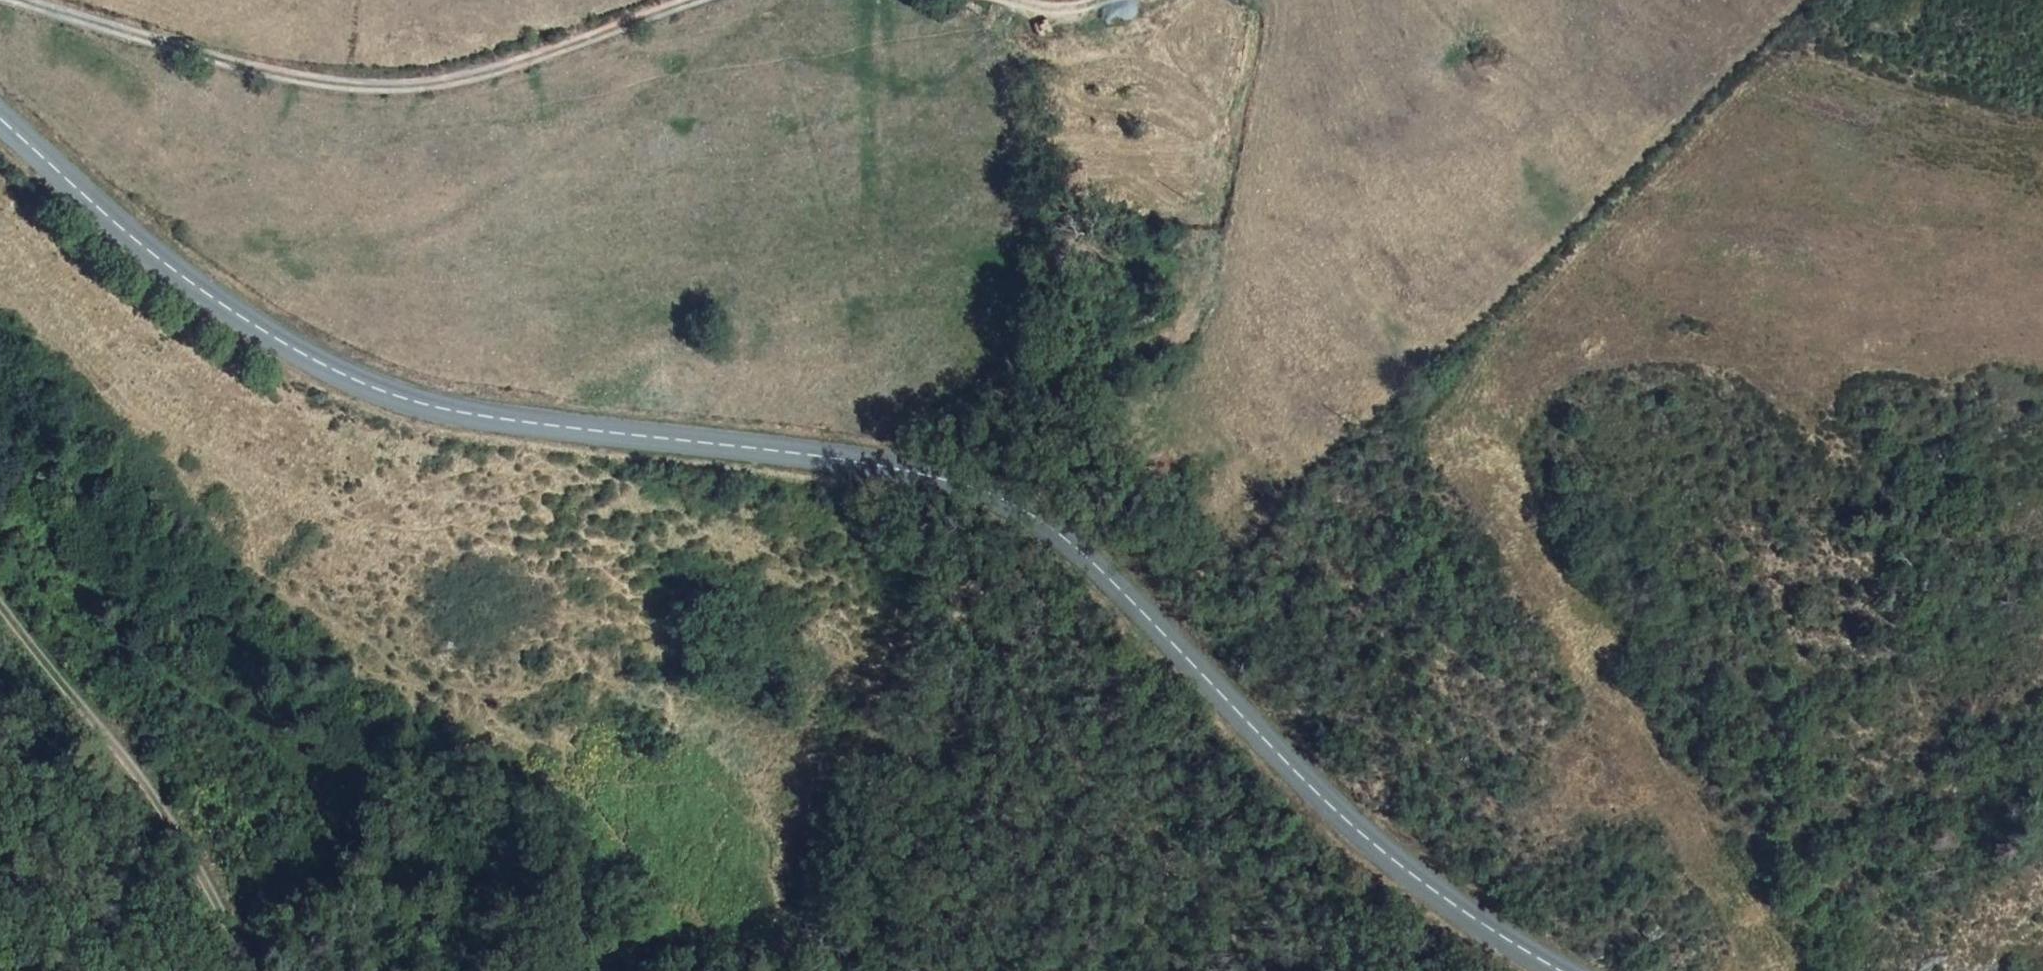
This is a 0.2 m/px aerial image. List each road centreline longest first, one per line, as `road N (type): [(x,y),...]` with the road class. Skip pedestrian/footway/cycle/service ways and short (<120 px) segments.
road 1 (secondary): [(1561,970),(1387,857),(1100,576),(1038,520),(992,495),(939,477),(746,448),(473,416),(361,387),(234,320),(0,126)]
road 2 (track): [(0,604),(99,730),(253,970)]

